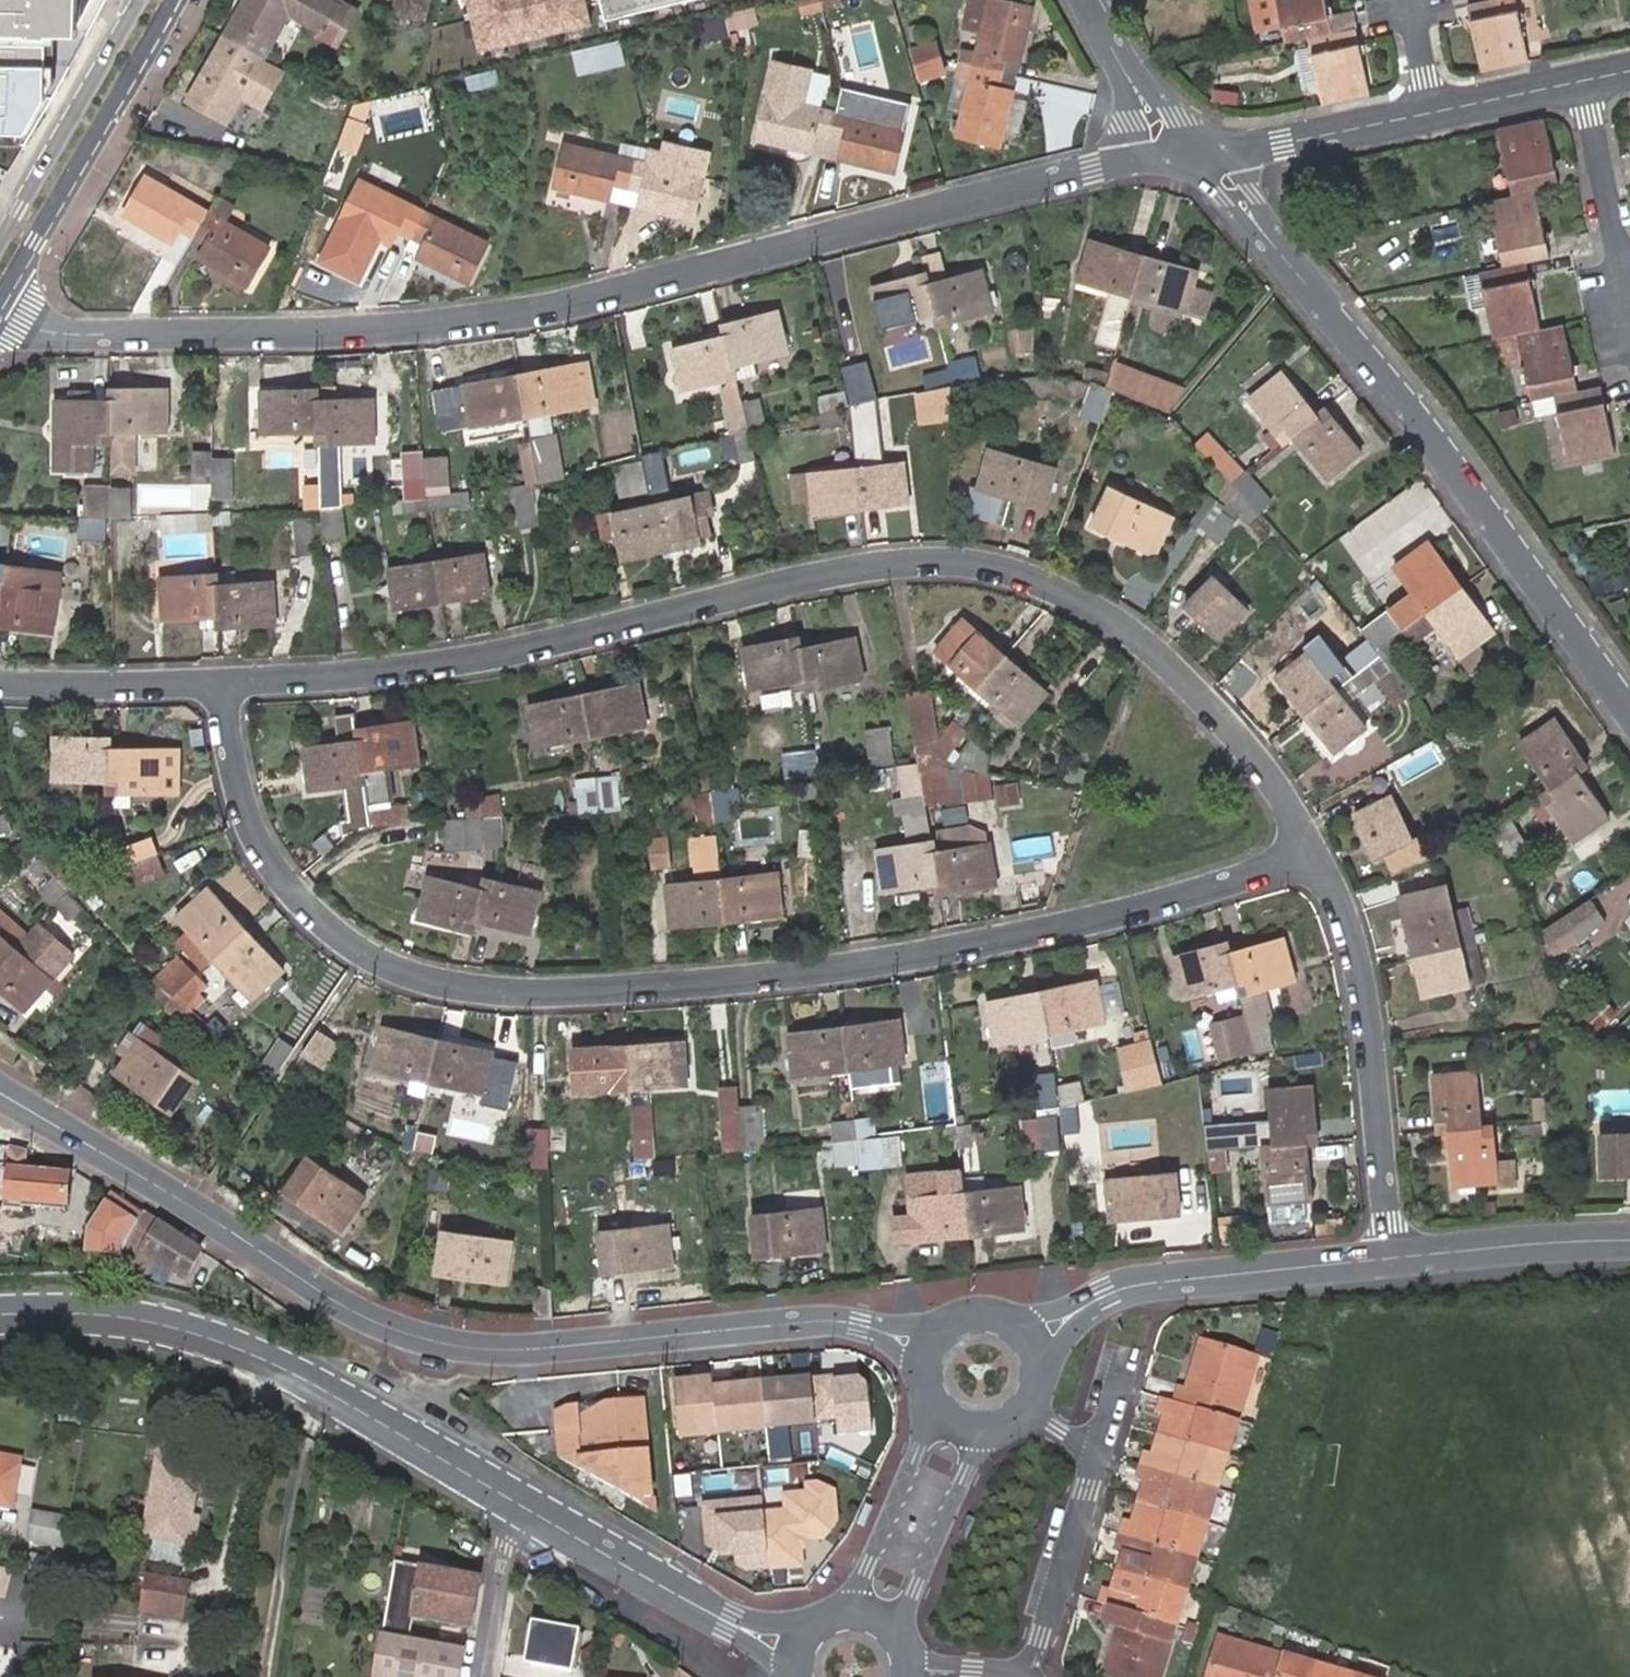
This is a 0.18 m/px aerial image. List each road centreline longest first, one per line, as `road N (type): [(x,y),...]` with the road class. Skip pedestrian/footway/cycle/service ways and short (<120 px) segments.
road 1 (residential): [(1313,849),(1014,936),(846,962),(623,986),(419,978),(306,910),(244,804),(220,683)]
road 2 (residential): [(220,683),(353,676),(605,635),(842,569),(935,559),(983,564),(1028,575),(1143,639),(1241,741),(1313,849)]
road 3 (residential): [(0,328),(55,334),(403,325),(581,300),(1186,154)]
road 4 (secondary): [(0,1094),(355,1313),(434,1342),(547,1345),(818,1320),(860,1323),(927,1351)]
road 5 (residential): [(1186,154),(1306,274),(1629,701)]
road 6 (tertiary): [(527,1509),(271,1361),(152,1320),(0,1314)]
road 7 (residential): [(1313,849),(1361,963),(1392,1258)]
road 8 (secondary): [(1033,1339),(1108,1292),(1392,1258)]
road 9 (secondary): [(0,296),(171,0)]
road 10 (tertiary): [(795,1651),(527,1509)]
road 11 (secondary): [(141,0),(0,242)]
road 12 (residential): [(1186,154),(1281,143),(1431,108)]
road 13 (residential): [(1100,1445),(1026,1676)]
road 14 (tertiary): [(926,1389),(917,1453),(870,1565),(837,1610)]
road 15 (secondary): [(1392,1258),(1629,1241)]
road 16 (tertiary): [(905,1638),(965,1474),(993,1429)]
road 17 (residential): [(1582,78),(1629,298)]
road 18 (residential): [(0,679),(220,683)]
road 19 (residential): [(1087,0),(1131,82),(1186,154)]
road 20 (residential): [(484,1676),(506,1545),(527,1509)]
road 21 (residential): [(1431,108),(1582,78)]
road 22 (secondary): [(1033,1339),(1004,1316),(967,1314),(927,1351)]

